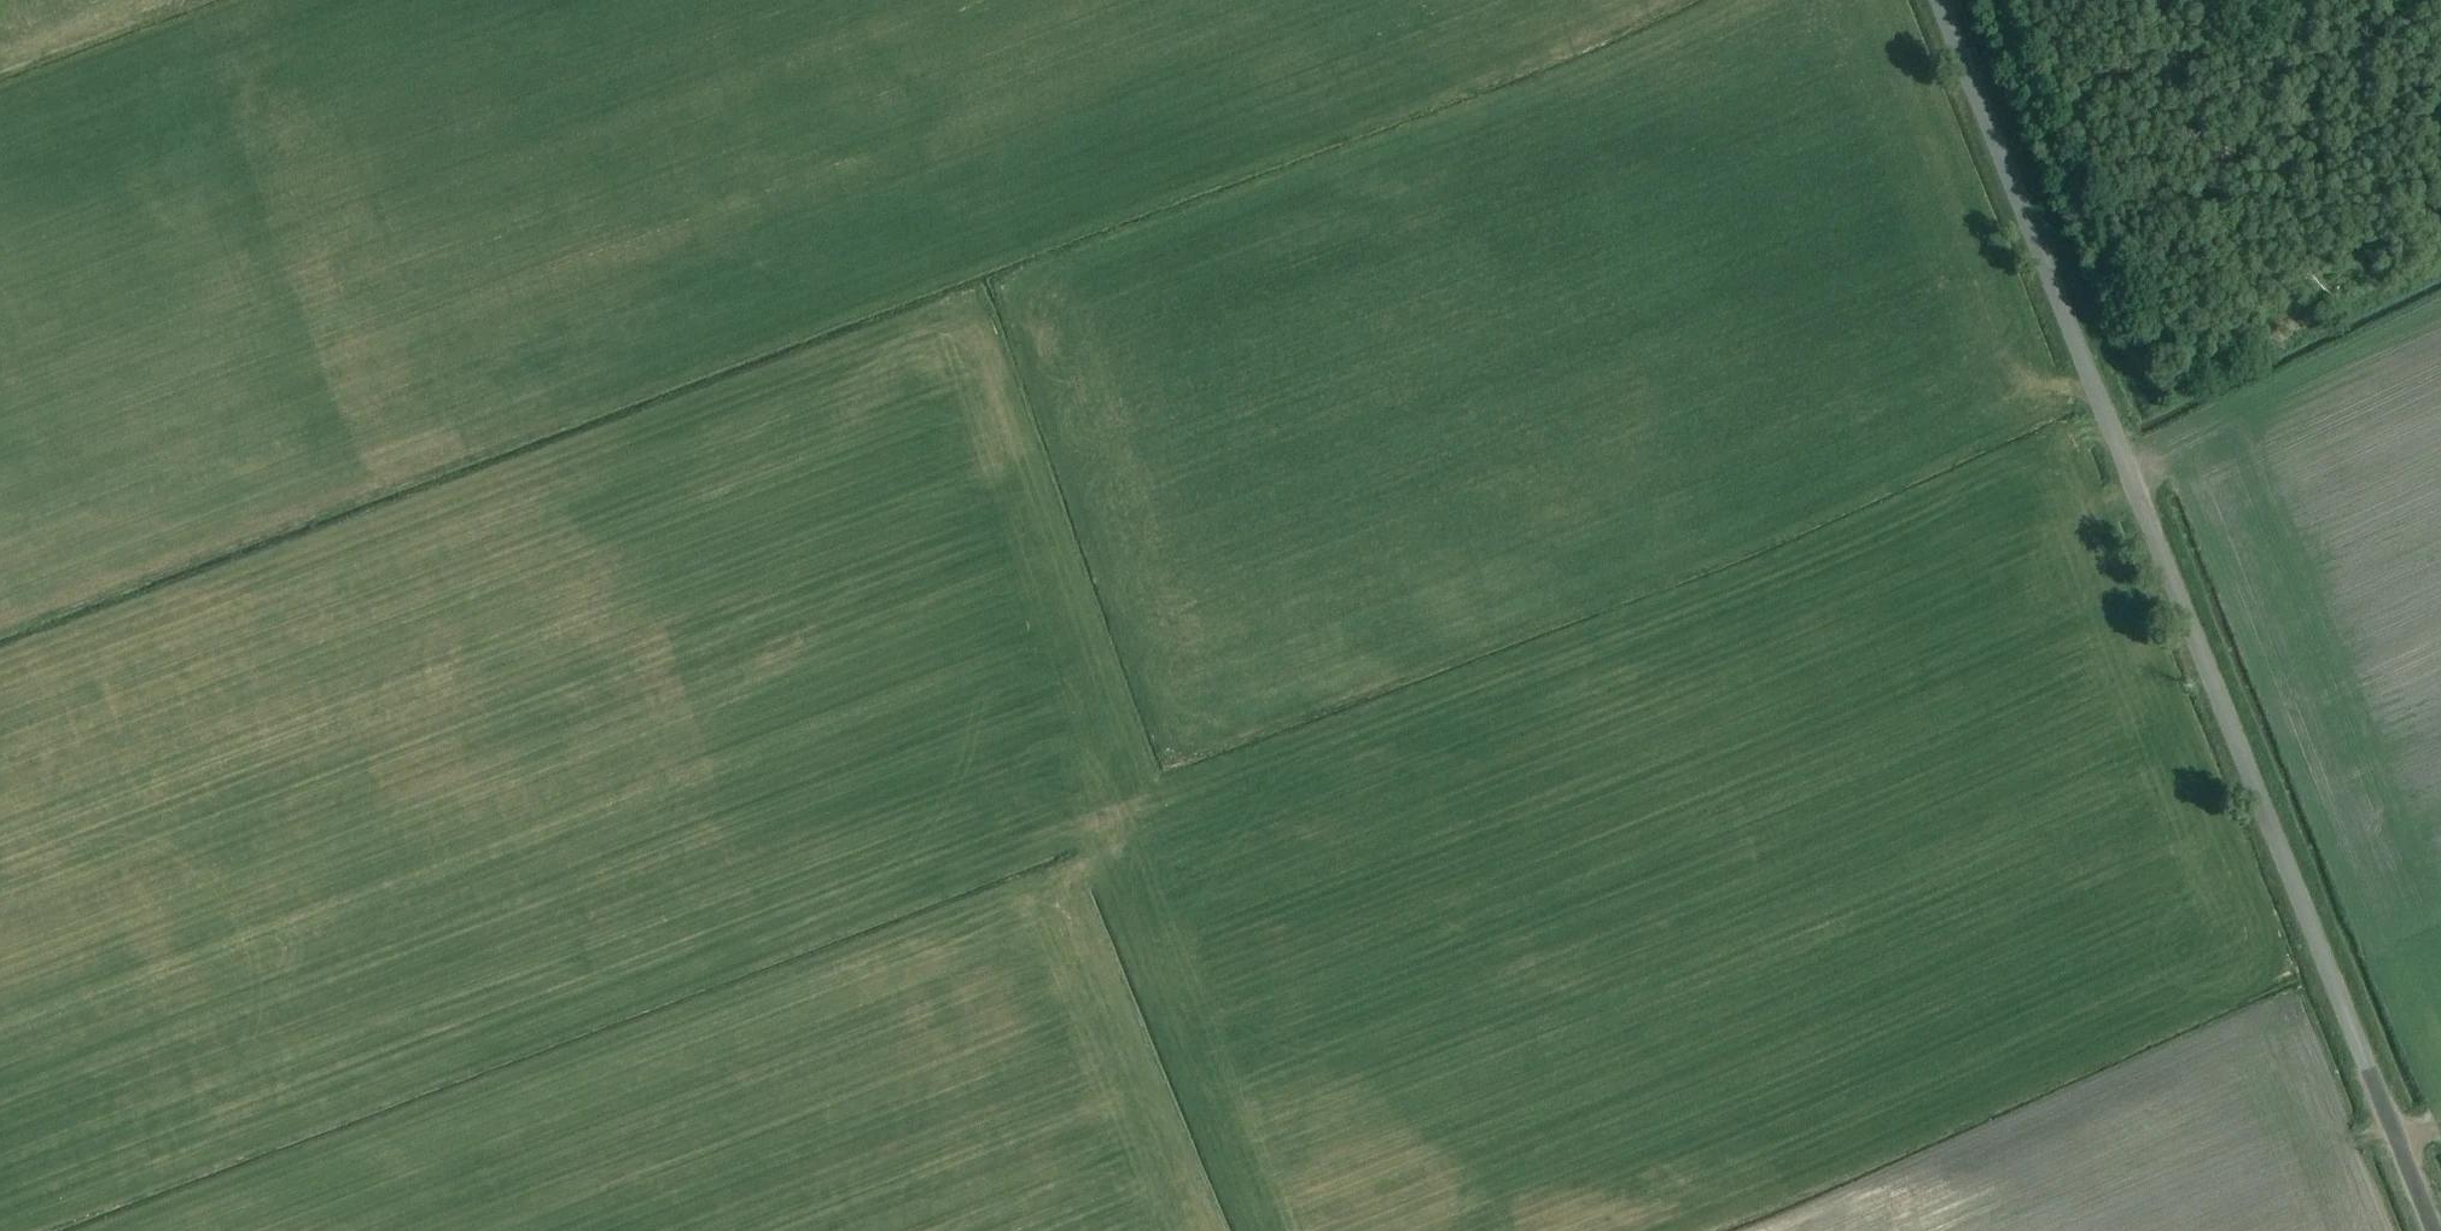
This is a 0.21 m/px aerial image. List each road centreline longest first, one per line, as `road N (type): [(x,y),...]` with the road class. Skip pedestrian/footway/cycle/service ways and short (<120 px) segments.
road 1 (unclassified): [(2435,1230),(1943,0)]

